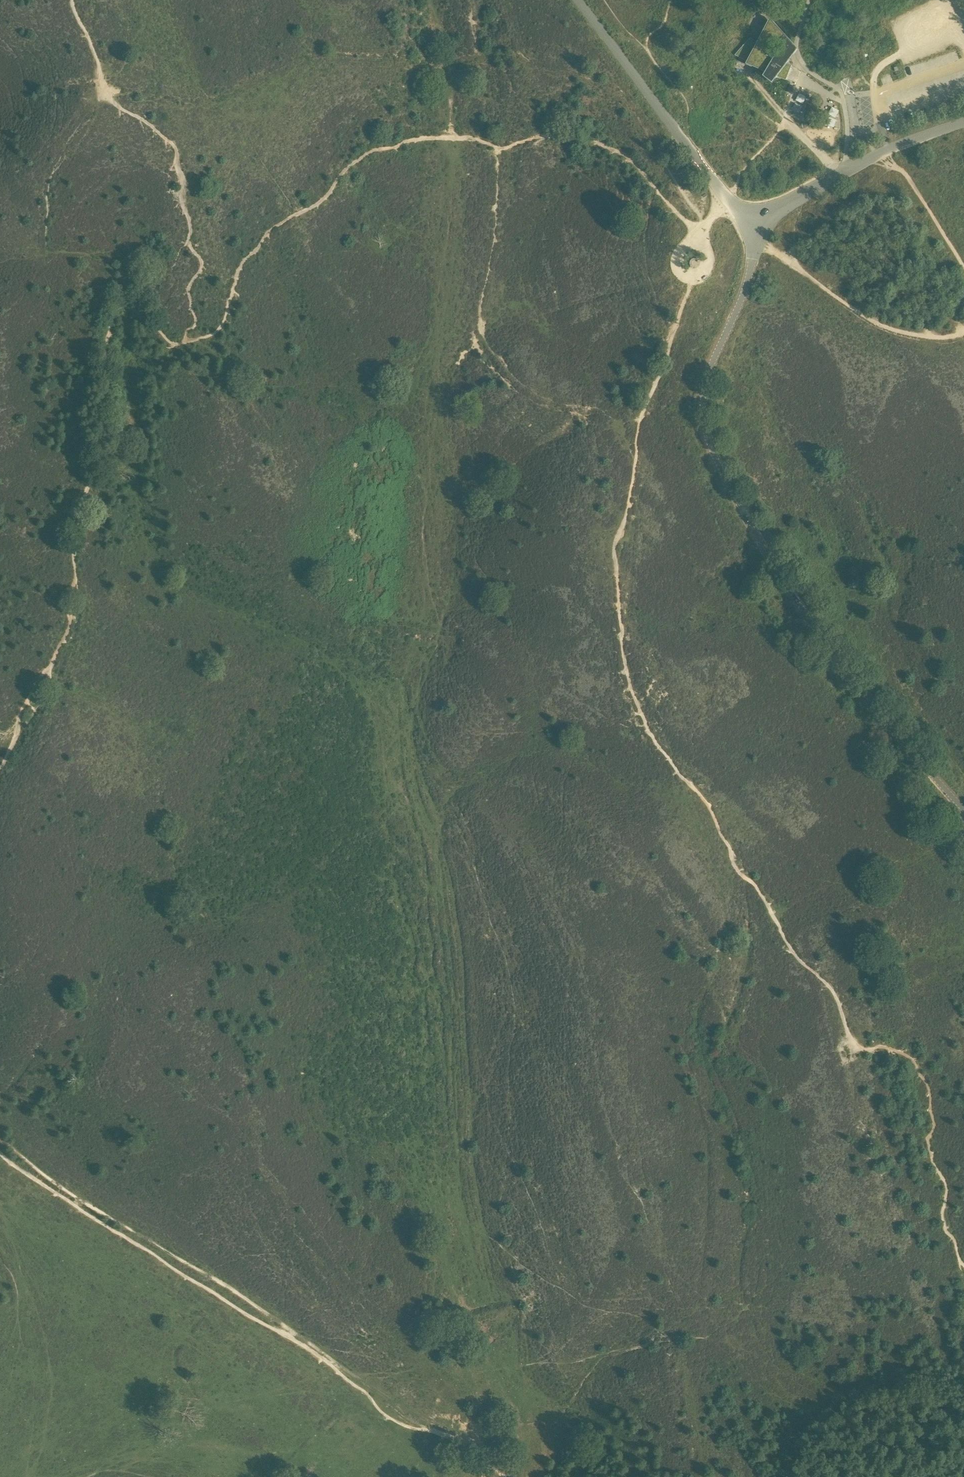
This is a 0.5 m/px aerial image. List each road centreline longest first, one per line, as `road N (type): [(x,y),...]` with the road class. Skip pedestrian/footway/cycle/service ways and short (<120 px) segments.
road 1 (unclassified): [(963,810),(816,629),(710,448),(704,385),(760,228)]
road 2 (unclassified): [(760,228),(684,142),(582,0)]
road 3 (unclassified): [(760,228),(847,168),(963,122)]

